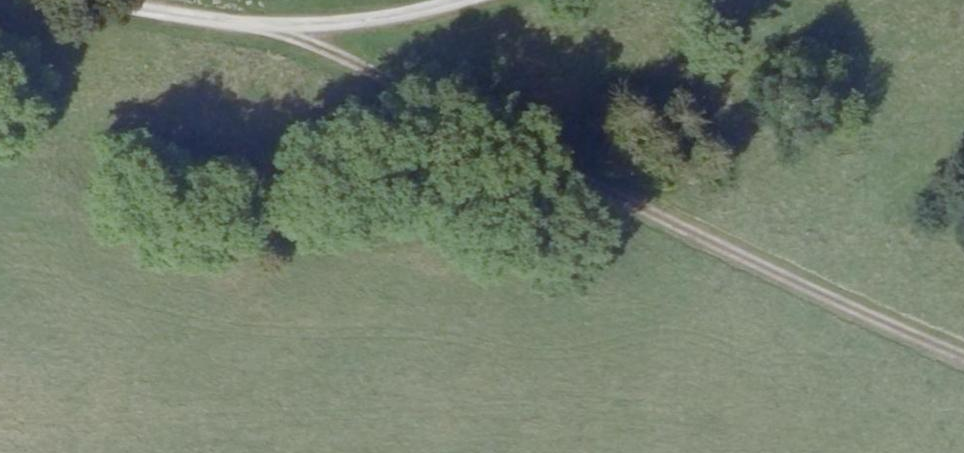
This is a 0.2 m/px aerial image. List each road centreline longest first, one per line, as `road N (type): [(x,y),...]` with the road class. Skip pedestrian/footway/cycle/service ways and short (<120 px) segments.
road 1 (unclassified): [(599,193),(963,367)]
road 2 (unclassified): [(599,193),(267,31)]
road 3 (unclassified): [(474,0),(374,23),(267,31)]
road 4 (unclassified): [(267,31),(98,0)]

